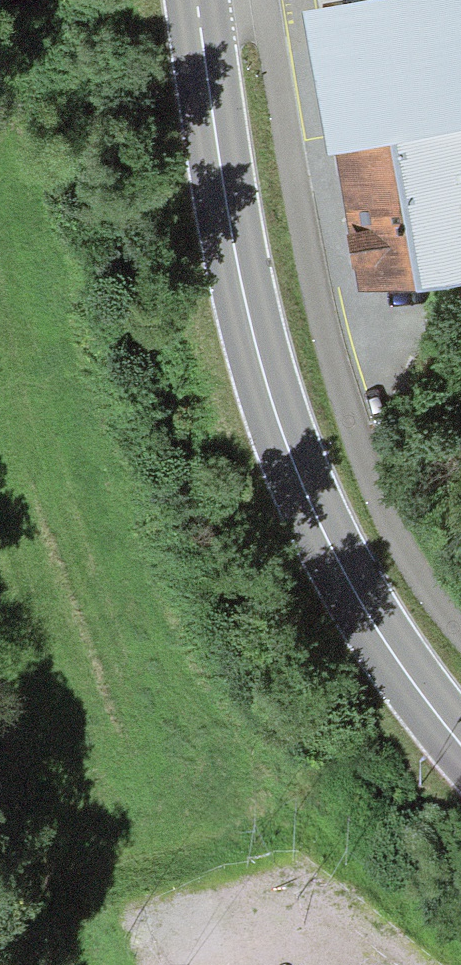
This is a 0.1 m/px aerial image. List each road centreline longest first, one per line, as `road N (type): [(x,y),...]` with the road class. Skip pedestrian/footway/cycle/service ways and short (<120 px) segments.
road 1 (primary): [(460,745),(385,646),(298,484),(238,283),(196,0)]
road 2 (track): [(257,0),(308,299),(350,448),(412,575),(460,629)]

